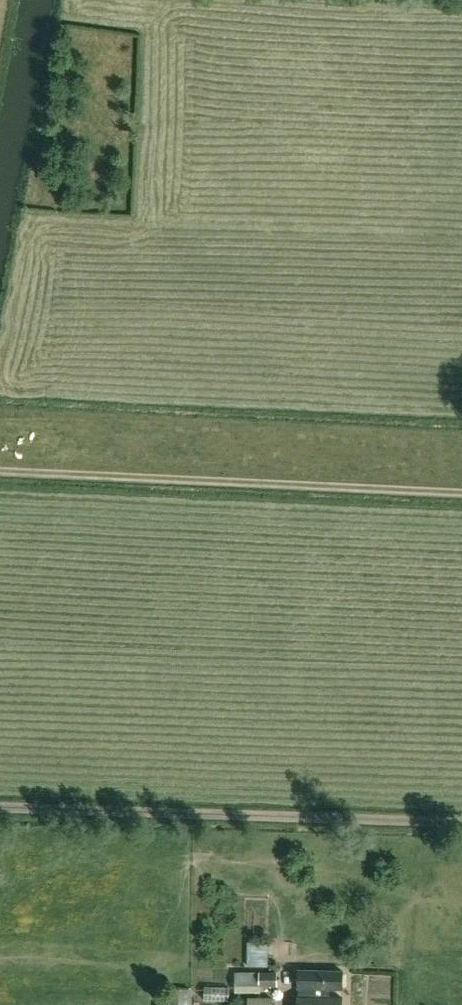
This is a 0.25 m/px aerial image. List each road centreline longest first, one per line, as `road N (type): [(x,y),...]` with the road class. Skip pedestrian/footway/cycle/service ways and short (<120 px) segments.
road 1 (track): [(461,492),(0,470)]
road 2 (track): [(0,807),(461,821)]

